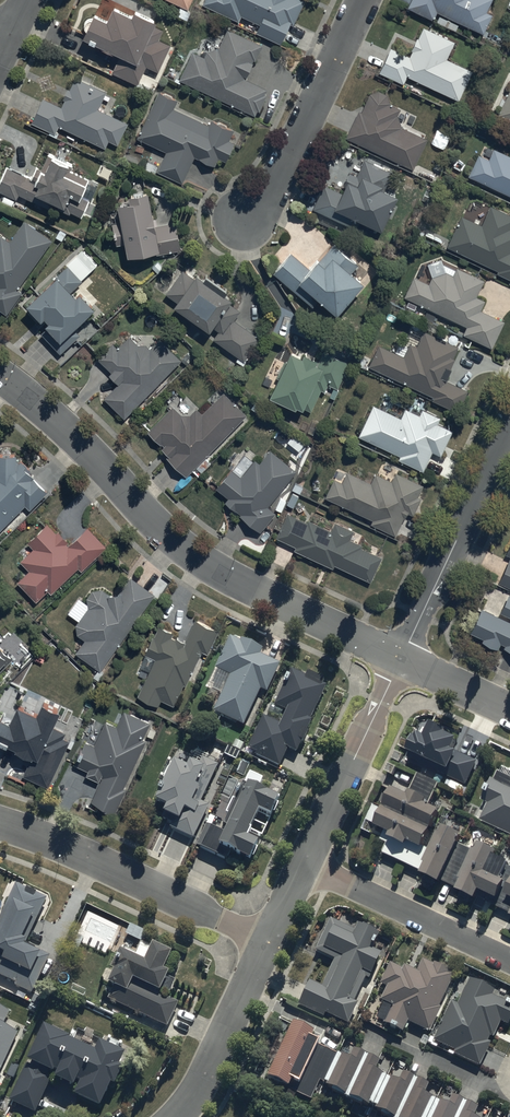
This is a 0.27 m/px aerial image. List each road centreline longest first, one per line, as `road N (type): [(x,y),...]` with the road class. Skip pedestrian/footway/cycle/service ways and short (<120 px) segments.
road 1 (tertiary): [(399,656),(252,593),(74,428),(0,371)]
road 2 (residential): [(269,942),(0,821)]
road 3 (residential): [(365,0),(281,180),(242,222)]
road 4 (tertiary): [(399,656),(509,434)]
road 5 (residential): [(308,862),(399,656)]
road 6 (residential): [(308,862),(509,960)]
road 7 (residential): [(179,1116),(195,1103),(269,942)]
road 8 (residential): [(509,709),(399,656)]

